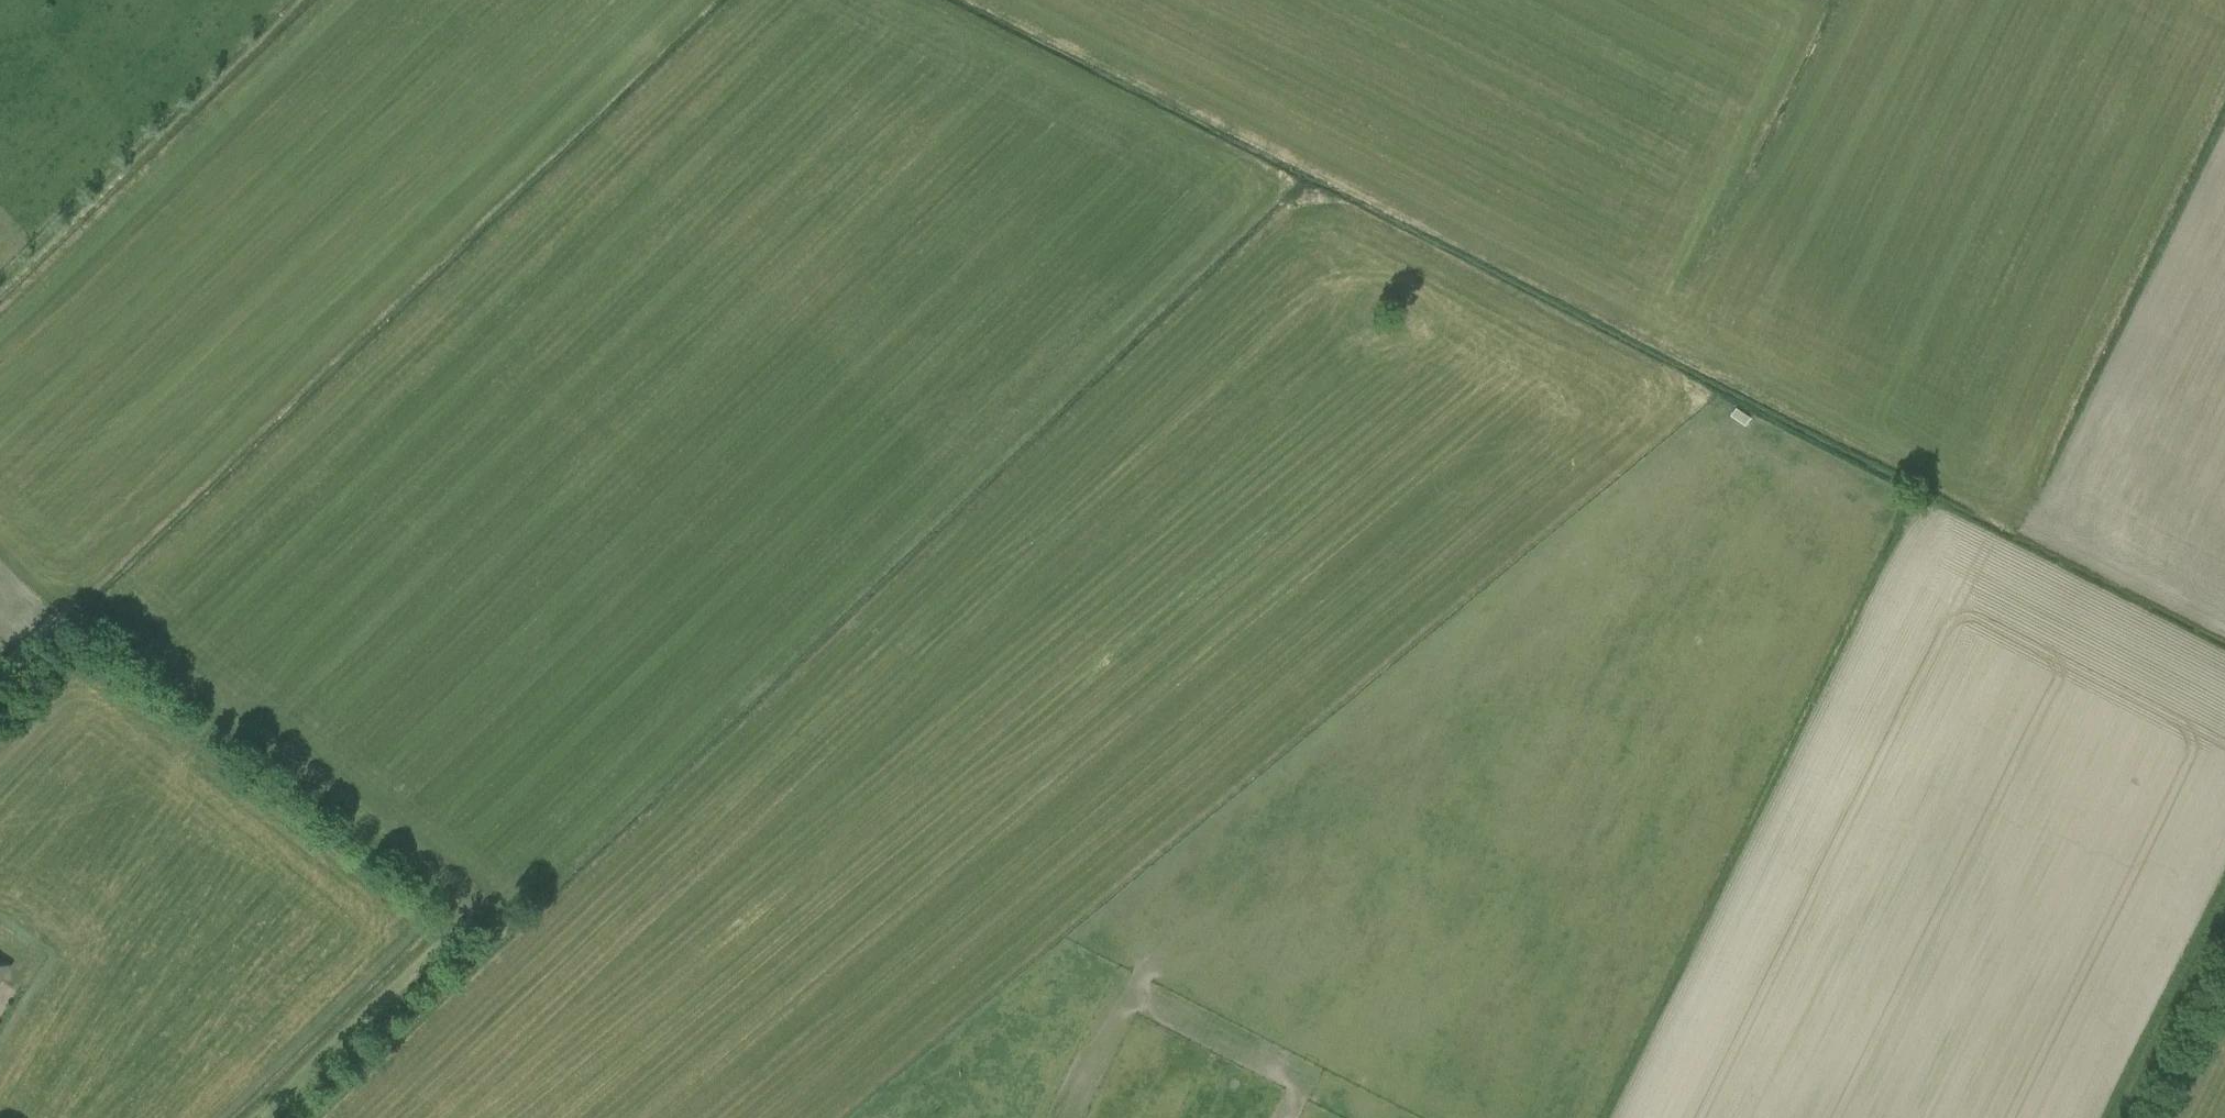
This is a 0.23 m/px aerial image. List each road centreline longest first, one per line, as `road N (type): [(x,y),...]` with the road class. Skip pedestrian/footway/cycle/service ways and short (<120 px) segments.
road 1 (track): [(693,0),(0,661)]
road 2 (track): [(1675,353),(972,0)]
road 3 (track): [(2224,950),(2136,1117)]

